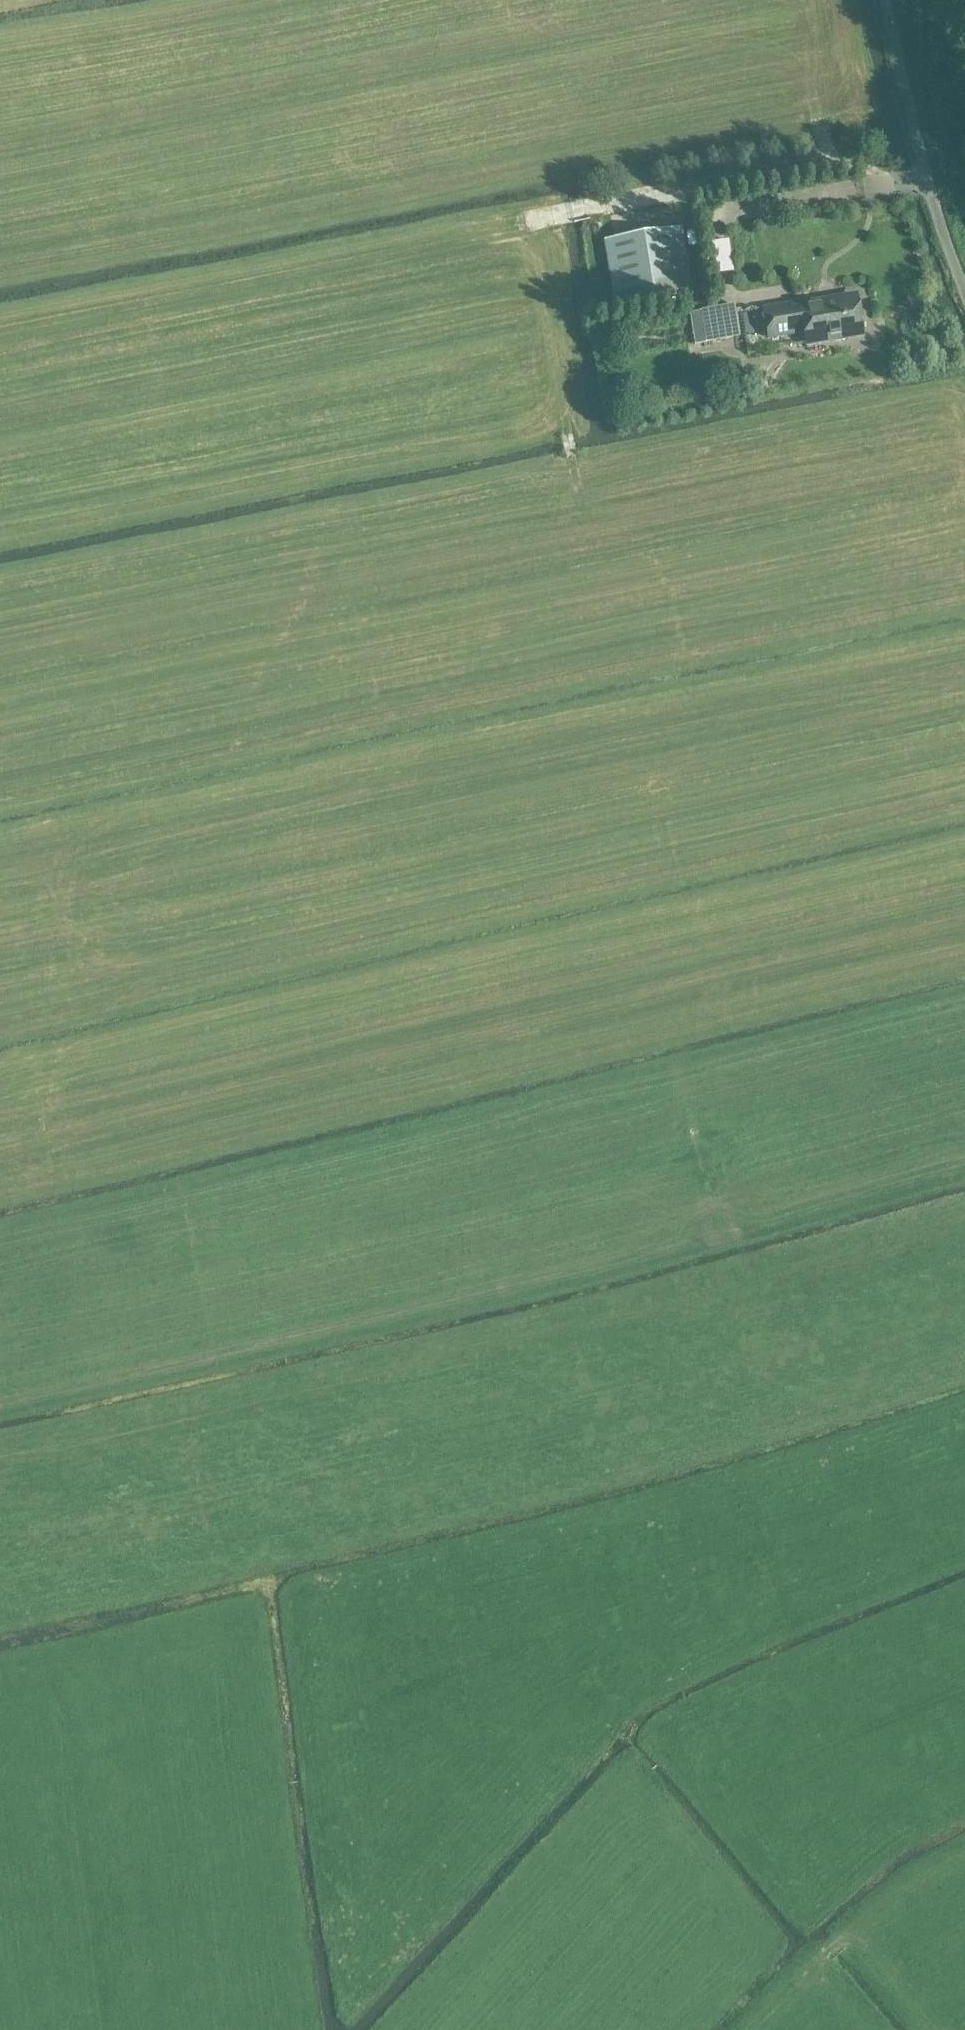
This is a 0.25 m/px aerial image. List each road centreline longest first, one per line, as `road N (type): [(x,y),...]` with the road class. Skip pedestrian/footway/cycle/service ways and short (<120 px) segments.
road 1 (unclassified): [(964,286),(886,0)]

